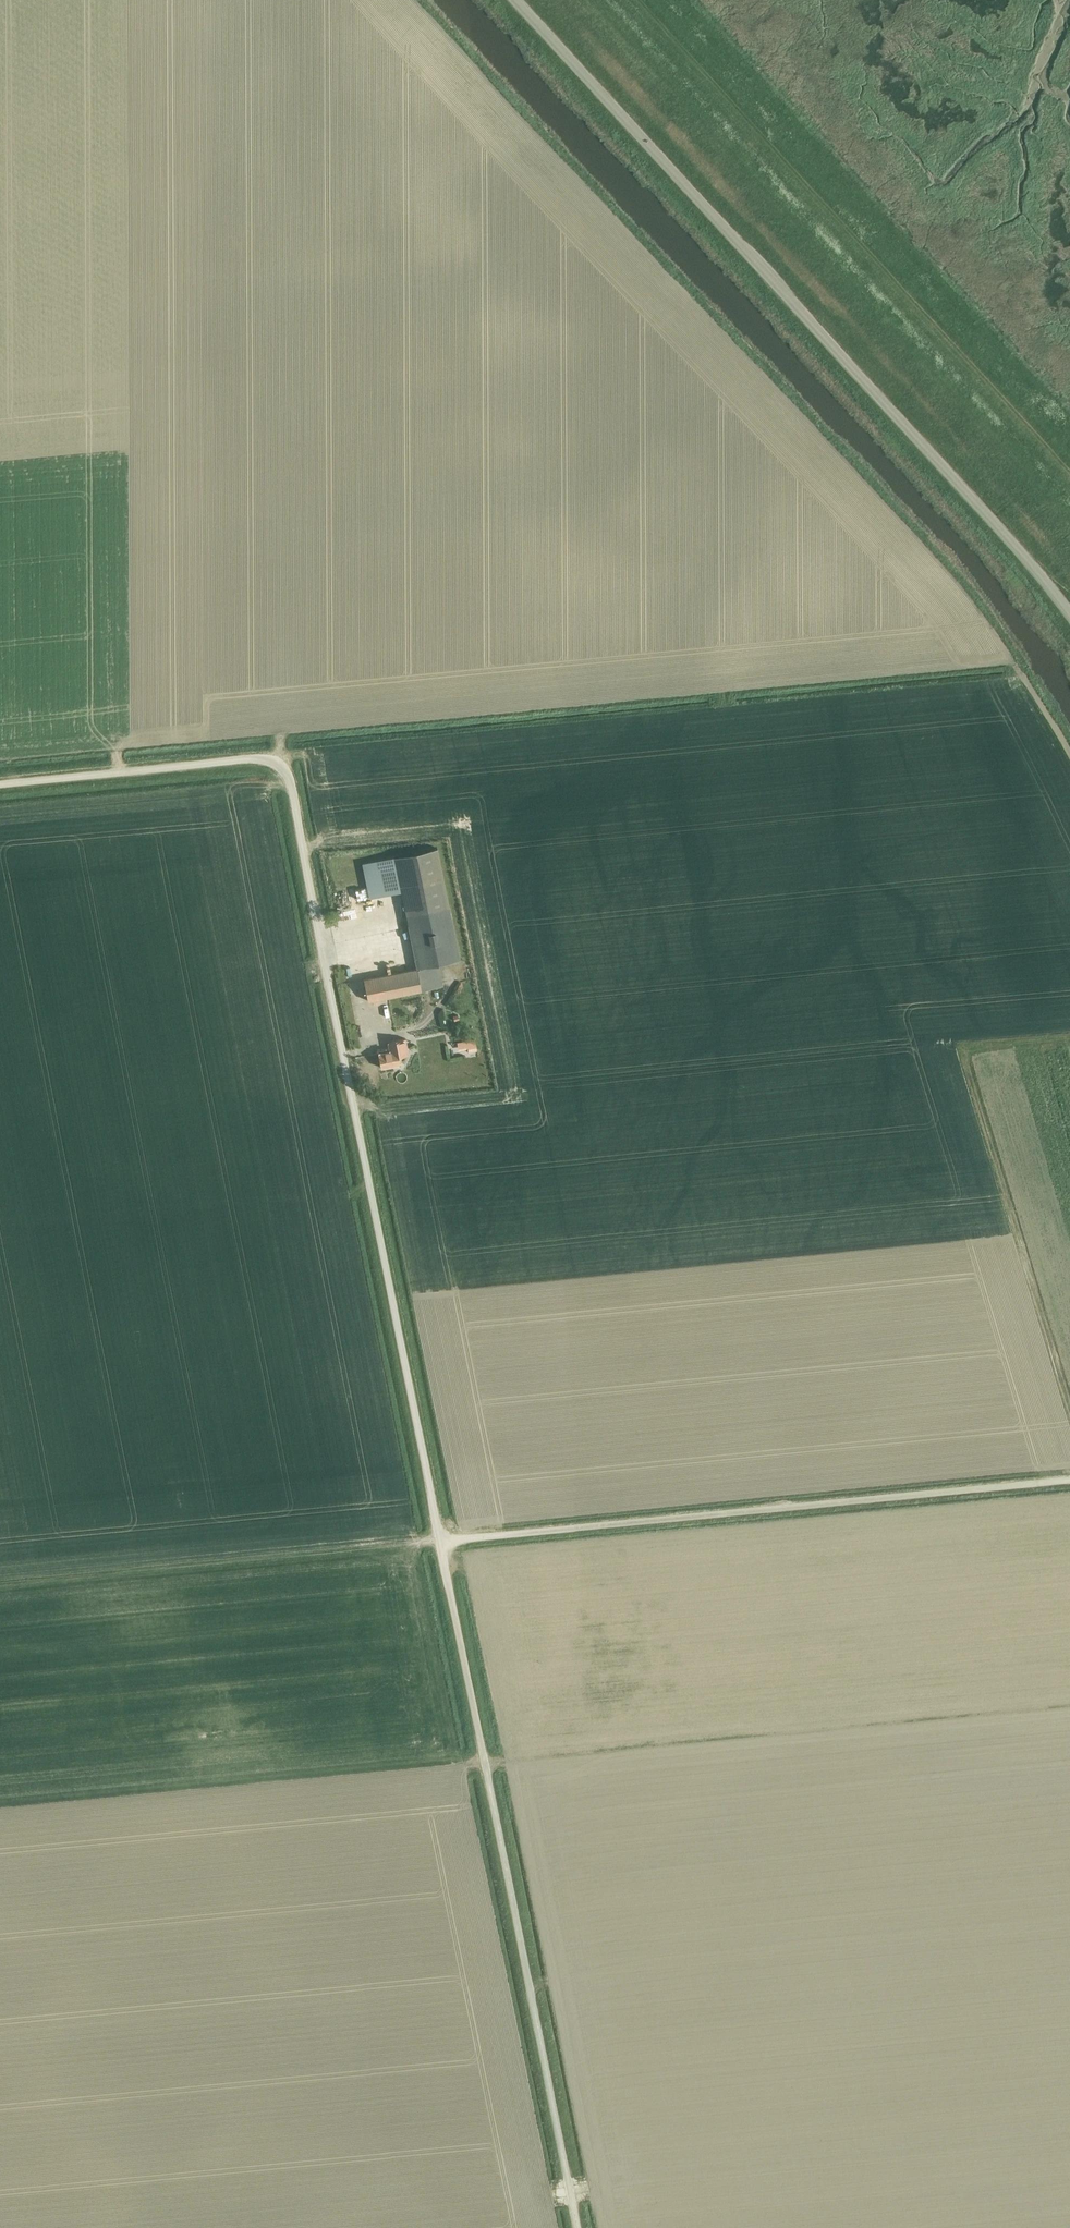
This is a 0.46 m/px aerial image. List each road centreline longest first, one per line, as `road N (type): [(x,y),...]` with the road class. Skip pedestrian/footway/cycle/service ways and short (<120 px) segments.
road 1 (unclassified): [(439,1542),(288,777),(278,763),(261,758),(0,784)]
road 2 (unclassified): [(1069,614),(515,0)]
road 3 (unclassified): [(578,2227),(439,1542)]
road 4 (track): [(1069,492),(615,0)]
road 5 (unclassified): [(439,1542),(1069,1480)]

